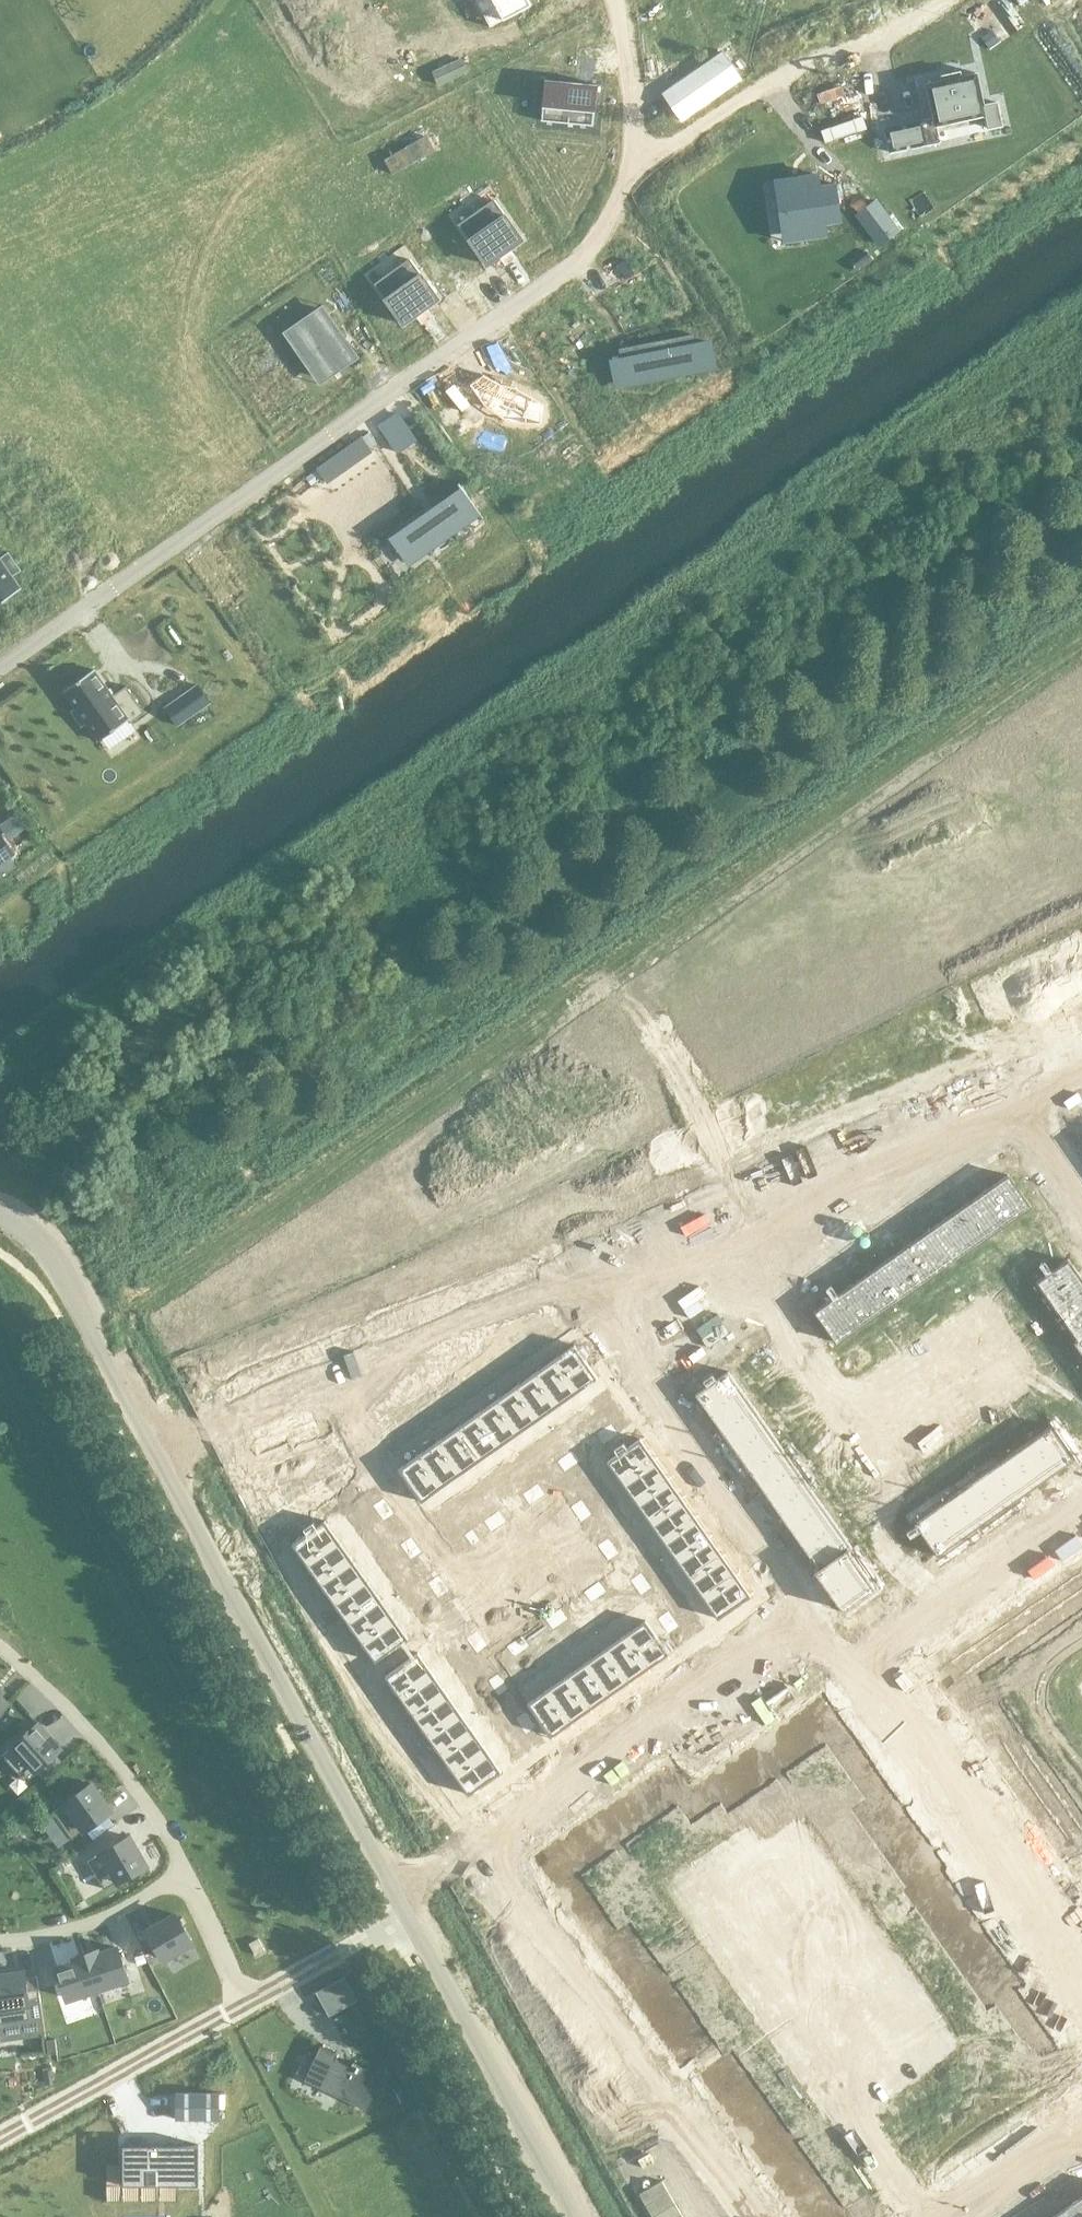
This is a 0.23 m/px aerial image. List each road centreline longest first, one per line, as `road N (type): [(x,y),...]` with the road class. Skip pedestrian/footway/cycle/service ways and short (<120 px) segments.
road 1 (residential): [(158,1446),(1081,1072)]
road 2 (residential): [(632,169),(610,223),(587,255),(0,669)]
road 3 (tertiary): [(411,1917),(158,1446)]
road 4 (residential): [(945,0),(896,36),(789,70),(632,169)]
road 5 (tertiary): [(577,2216),(411,1917)]
road 6 (residential): [(184,1877),(153,1812),(93,1730),(0,1648)]
road 7 (tertiary): [(158,1446),(59,1265),(19,1220),(0,1214)]
road 8 (residential): [(251,2002),(0,2138)]
road 9 (residential): [(411,1917),(251,2002)]
road 10 (residential): [(632,169),(631,78),(614,0)]
road 11 (residential): [(251,2002),(184,1877)]
road 12 (residential): [(0,1940),(61,1934),(126,1908)]
road 13 (residential): [(1081,2145),(980,2216)]

